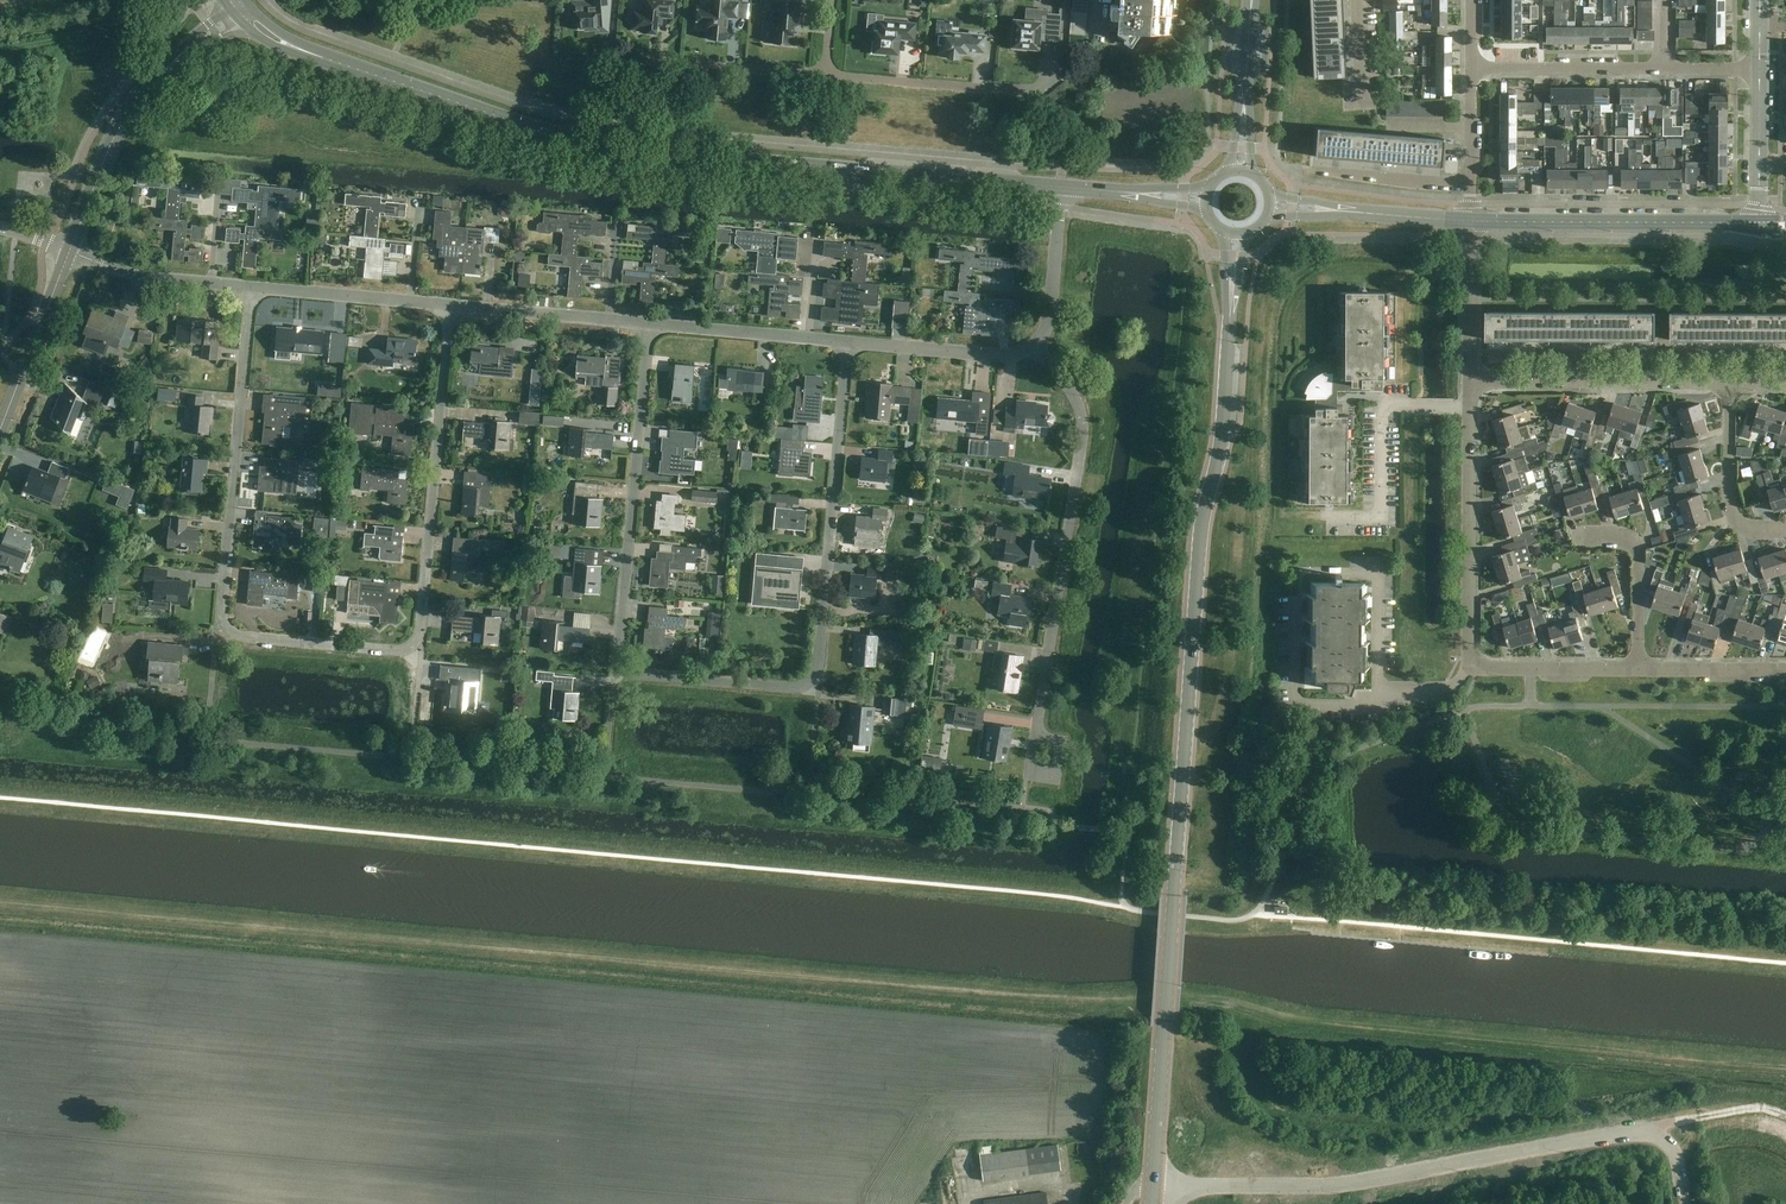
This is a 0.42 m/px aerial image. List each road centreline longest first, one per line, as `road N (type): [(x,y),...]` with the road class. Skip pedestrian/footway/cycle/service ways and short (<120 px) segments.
road 1 (residential): [(650,322),(620,647),(625,664),(640,673),(793,687),(815,678),(848,341)]
road 2 (residential): [(451,305),(424,605),(416,627),(379,646),(231,632),(224,617),(251,288)]
road 3 (tertiary): [(1153,1187),(1202,521),(1223,441),(1229,332)]
road 4 (tertiary): [(1060,187),(604,145),(312,55),(262,31),(240,5)]
road 5 (unclassified): [(1686,1203),(1670,1144),(1642,1131),(1353,1183),(1153,1187)]
road 6 (residential): [(1035,737),(1083,438),(1079,405),(1033,345)]
road 7 (tertiary): [(71,250),(108,152),(149,86),(240,5)]
road 8 (tertiary): [(1759,226),(1471,222)]
road 9 (residential): [(1759,69),(1472,69)]
road 10 (residential): [(1476,662),(1469,641),(1471,407)]
road 11 (residential): [(1471,407),(1388,405),(1378,518),(1324,516)]
road 12 (residential): [(1785,355),(1574,355)]
road 13 (residential): [(825,75),(619,58)]
road 14 (tertiary): [(1471,222),(1271,204)]
road 15 (residential): [(451,305),(251,288)]
road 16 (residential): [(650,322),(451,305)]
road 17 (residential): [(848,341),(650,322)]
road 18 (residential): [(1018,91),(825,75)]
road 19 (residential): [(1785,530),(1751,529),(1733,516),(1730,381)]
road 20 (tertiary): [(0,427),(71,250)]
road 21 (residential): [(1033,345),(994,355),(848,341)]
road 22 (residential): [(1640,670),(1637,541),(1581,535)]
road 23 (residential): [(251,288),(144,276),(71,250)]
road 24 (residential): [(1378,690),(1354,705),(1300,700),(1295,602)]
road 25 (residential): [(1640,670),(1476,662)]
road 26 (residential): [(1060,187),(1049,311),(1033,345)]
road 27 (residential): [(1471,384),(1471,222)]
road 28 (residential): [(1470,183),(1314,171)]
road 29 (residential): [(1730,381),(1574,380)]
road 30 (residential): [(1785,668),(1640,670)]
road 31 (tertiary): [(1204,200),(1060,187)]
road 32 (residential): [(1353,574),(1379,575),(1378,690)]

